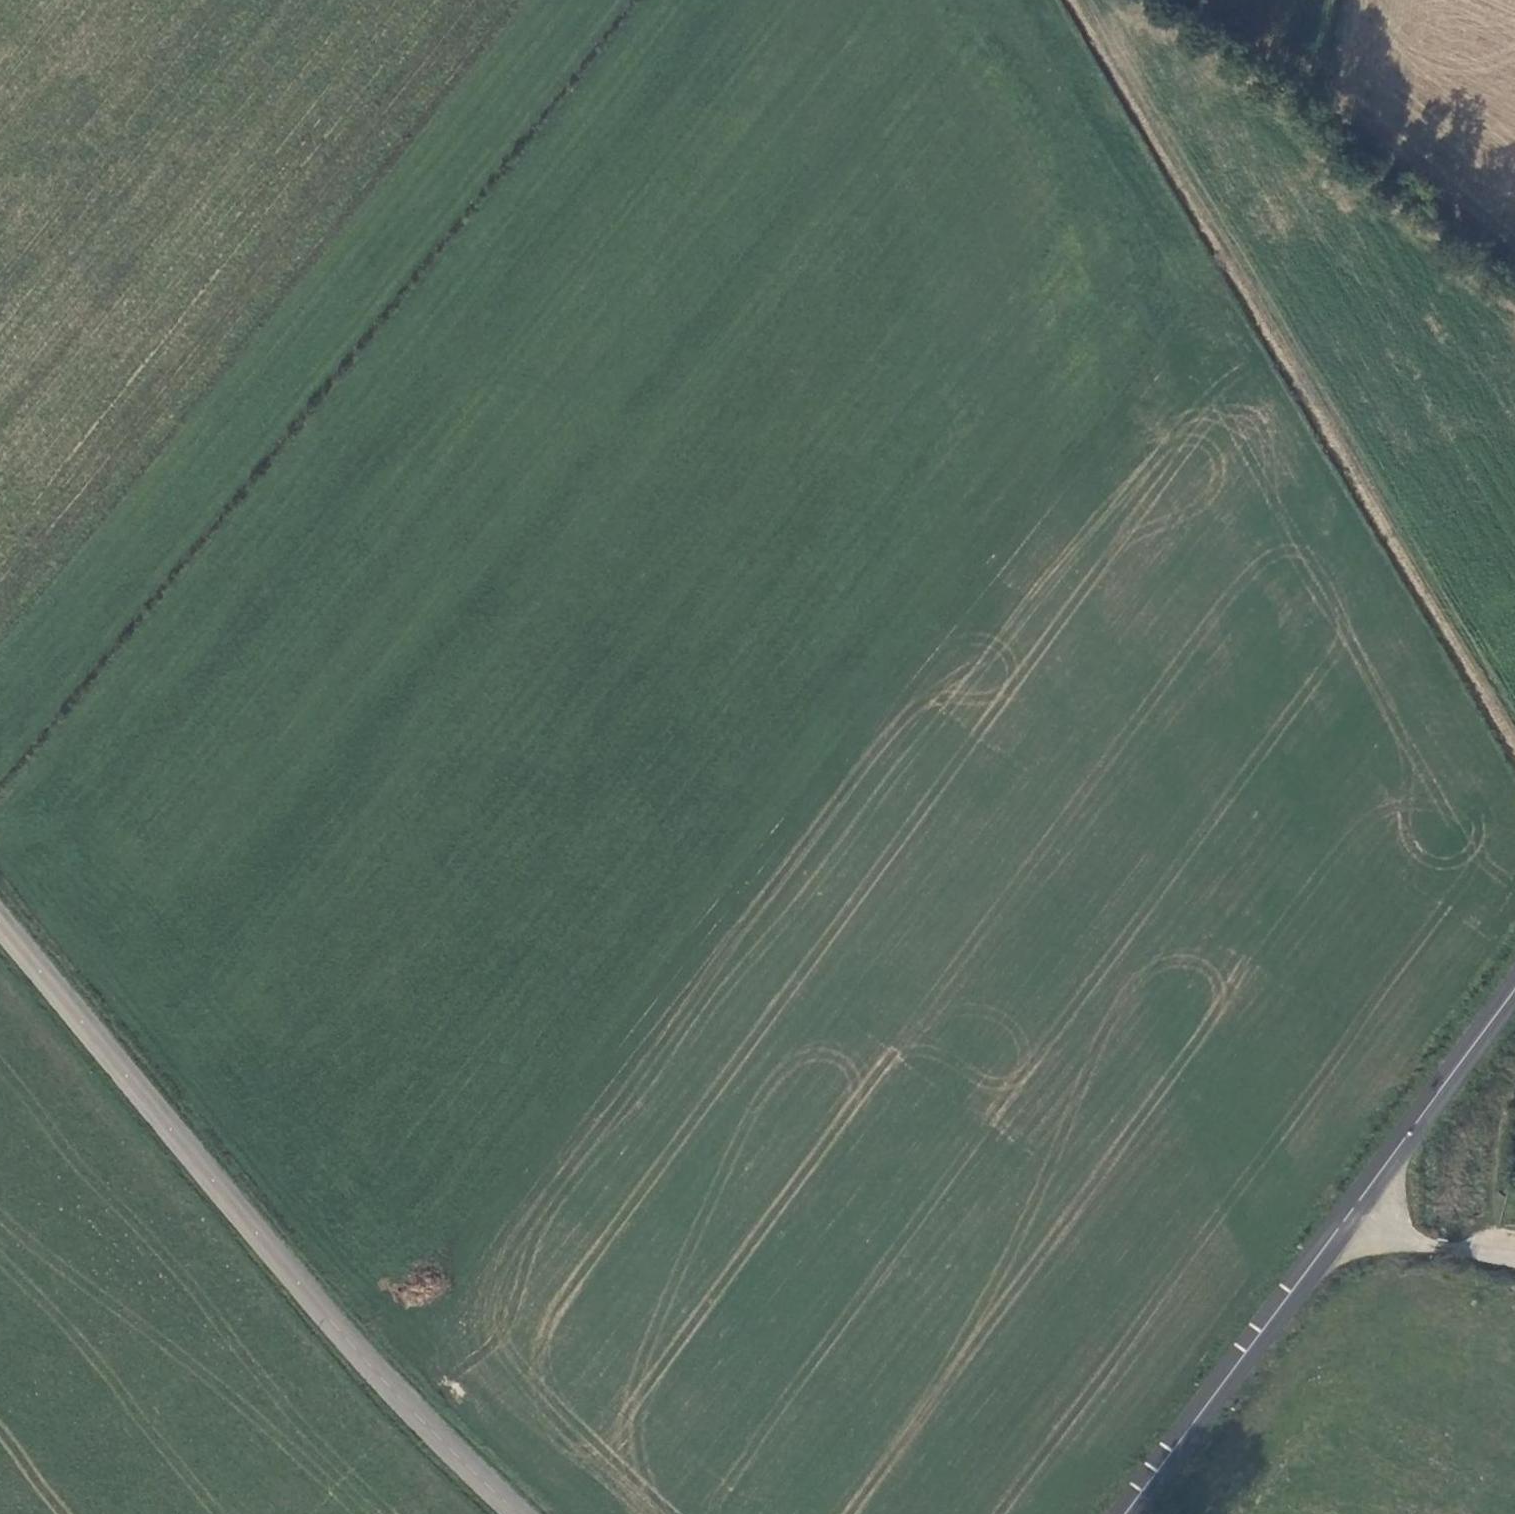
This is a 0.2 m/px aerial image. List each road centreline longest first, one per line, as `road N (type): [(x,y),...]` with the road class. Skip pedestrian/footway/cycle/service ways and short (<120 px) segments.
road 1 (tertiary): [(521,1513),(436,1440),(0,917)]
road 2 (tertiary): [(1121,1513),(1514,975)]
road 3 (track): [(1316,1247),(1490,1256)]

